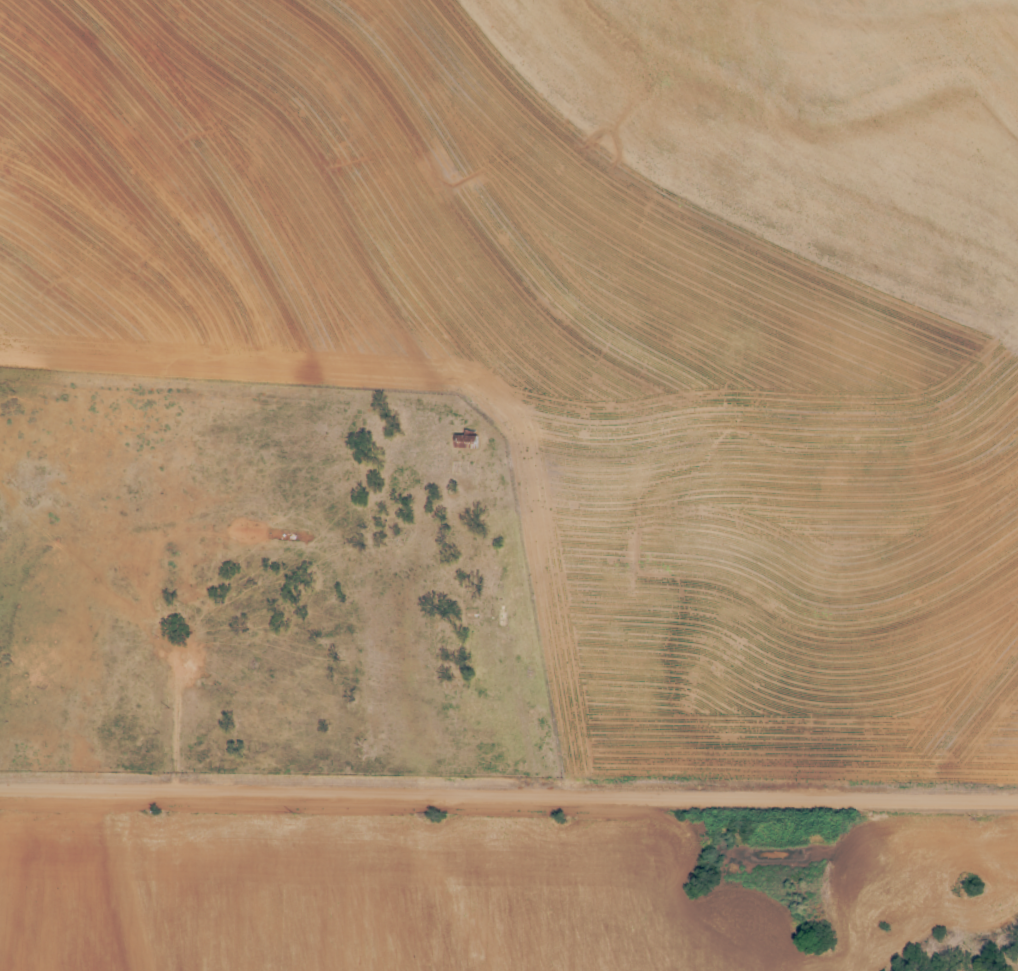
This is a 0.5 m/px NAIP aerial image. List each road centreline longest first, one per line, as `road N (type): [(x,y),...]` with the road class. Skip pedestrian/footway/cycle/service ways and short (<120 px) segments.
road 1 (residential): [(1017,794),(0,781)]

